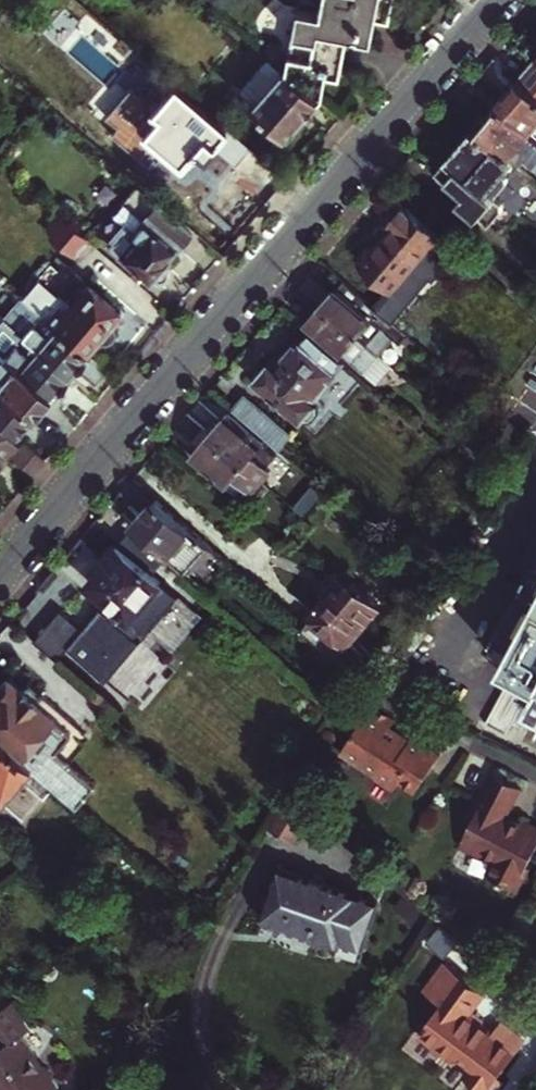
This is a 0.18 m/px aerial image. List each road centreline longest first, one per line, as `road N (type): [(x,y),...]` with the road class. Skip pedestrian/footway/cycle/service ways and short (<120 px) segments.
road 1 (residential): [(494,0),(0,574)]

